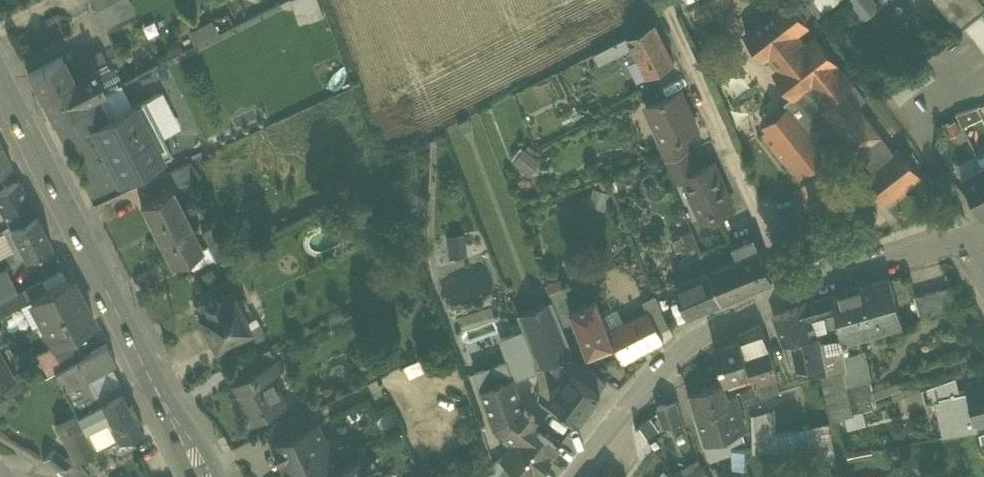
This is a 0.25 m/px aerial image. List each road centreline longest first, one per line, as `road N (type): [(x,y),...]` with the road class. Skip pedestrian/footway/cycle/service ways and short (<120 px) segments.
road 1 (secondary): [(0,81),(206,476)]
road 2 (residential): [(793,290),(663,0)]
road 3 (residential): [(573,476),(636,388),(699,336),(793,290)]
road 4 (residential): [(793,290),(958,241)]

